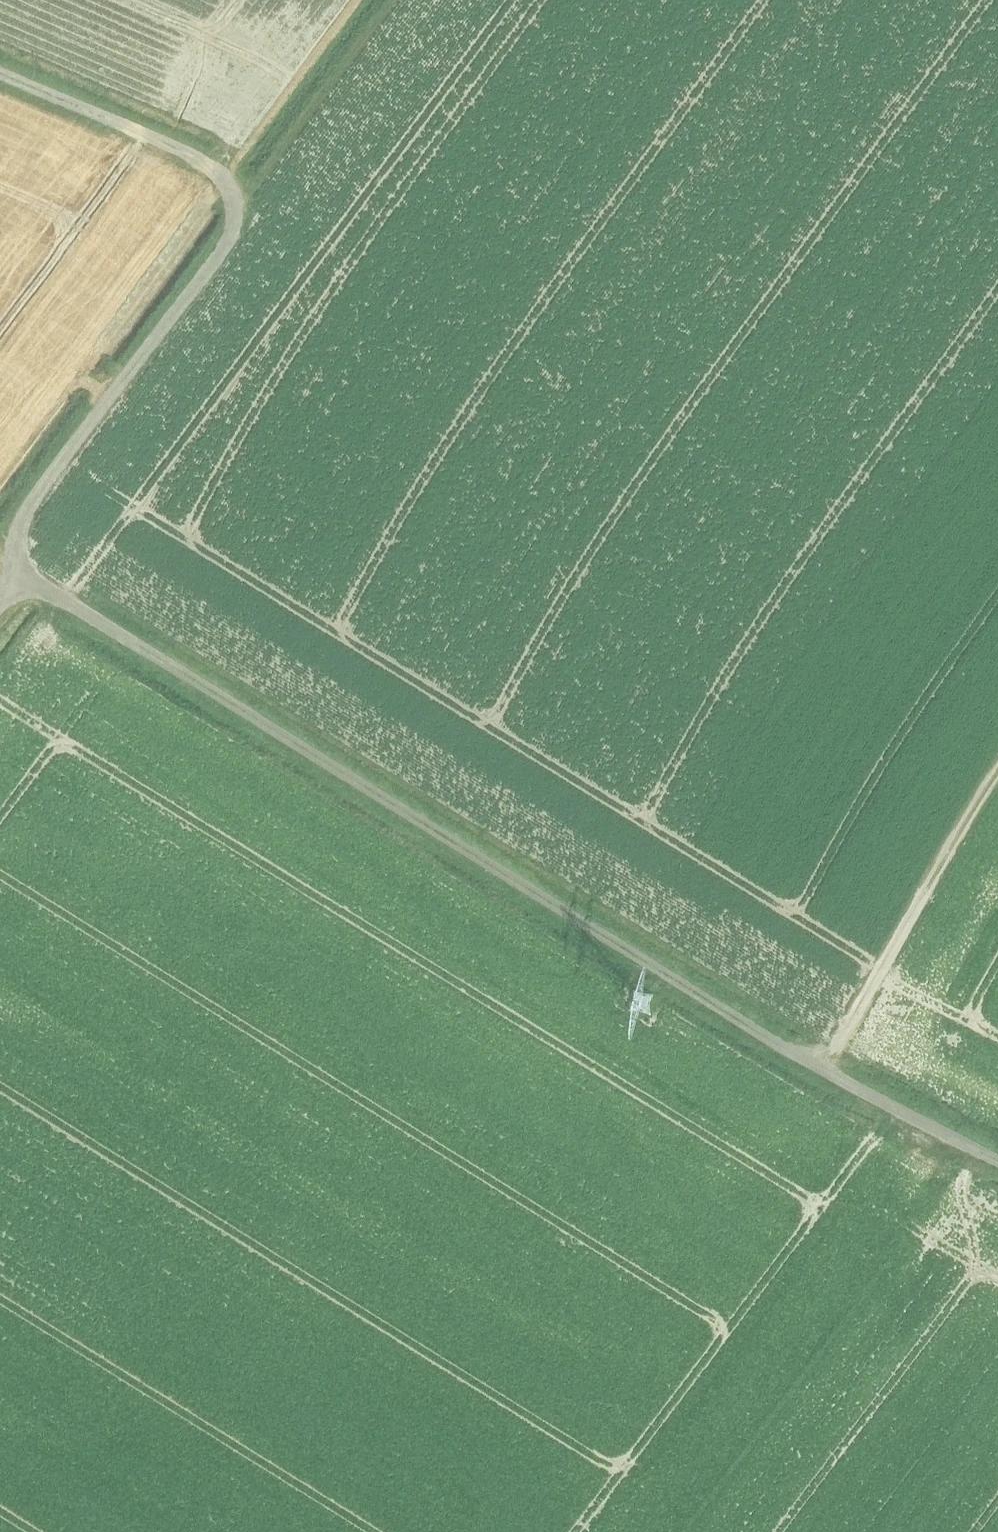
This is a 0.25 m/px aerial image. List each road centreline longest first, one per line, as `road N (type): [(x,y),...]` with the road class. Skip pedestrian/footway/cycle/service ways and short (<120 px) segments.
road 1 (track): [(22,581),(928,1130),(997,1164)]
road 2 (track): [(22,581),(20,521),(195,294),(238,206),(229,182),(198,157),(0,71)]

